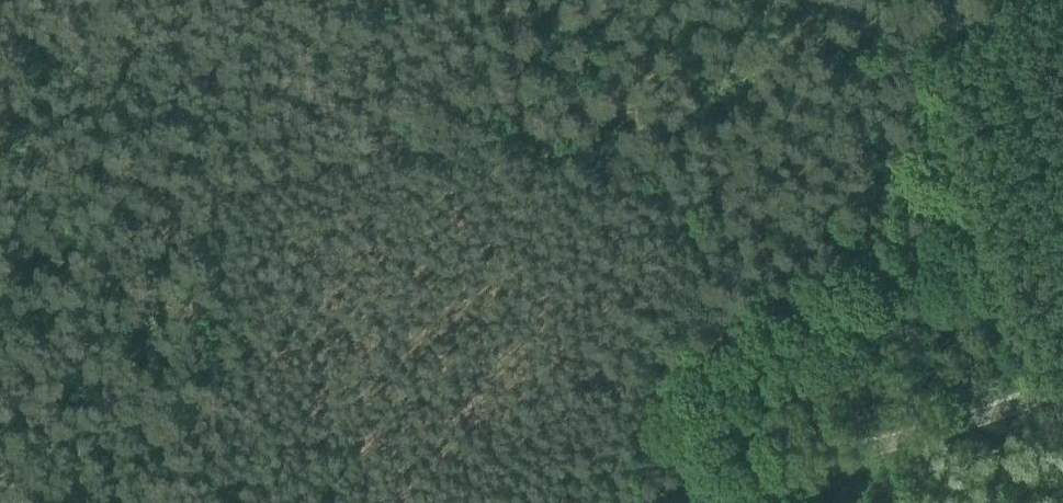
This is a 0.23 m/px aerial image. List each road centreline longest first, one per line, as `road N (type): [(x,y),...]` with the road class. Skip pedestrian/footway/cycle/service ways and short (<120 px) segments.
road 1 (unclassified): [(657,502),(990,413),(1062,376)]

